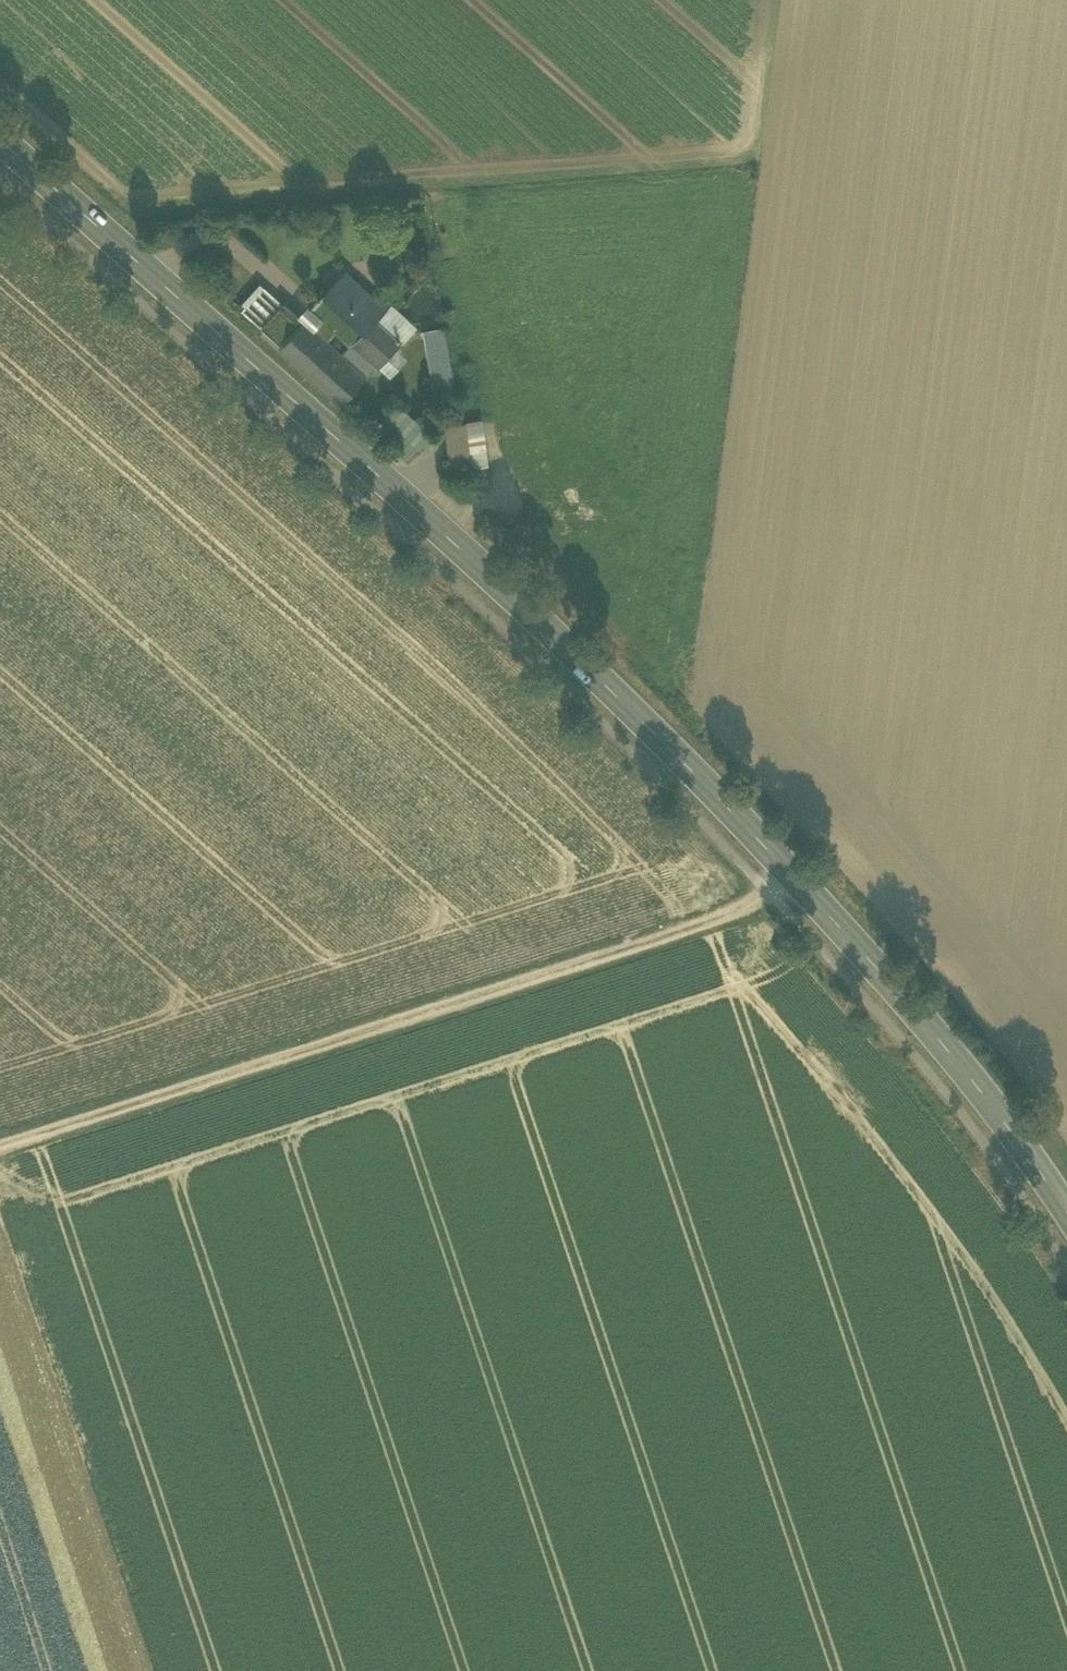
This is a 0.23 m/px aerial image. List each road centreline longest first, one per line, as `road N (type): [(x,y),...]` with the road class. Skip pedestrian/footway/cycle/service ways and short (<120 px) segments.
road 1 (primary): [(0,139),(429,519),(676,753),(910,1005),(996,1106),(1066,1212)]
road 2 (track): [(803,885),(0,1139)]

